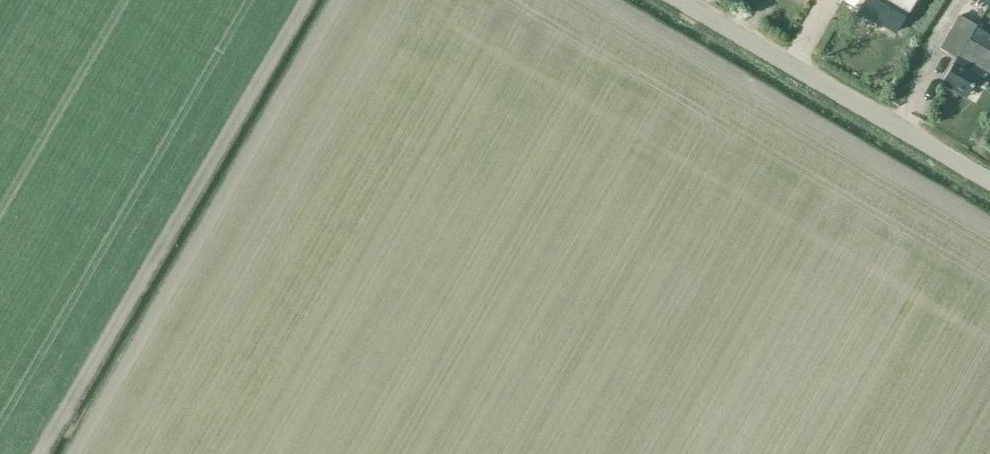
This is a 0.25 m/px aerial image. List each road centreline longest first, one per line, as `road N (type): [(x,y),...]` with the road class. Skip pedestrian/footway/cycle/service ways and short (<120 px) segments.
road 1 (unclassified): [(989,182),(675,0)]

